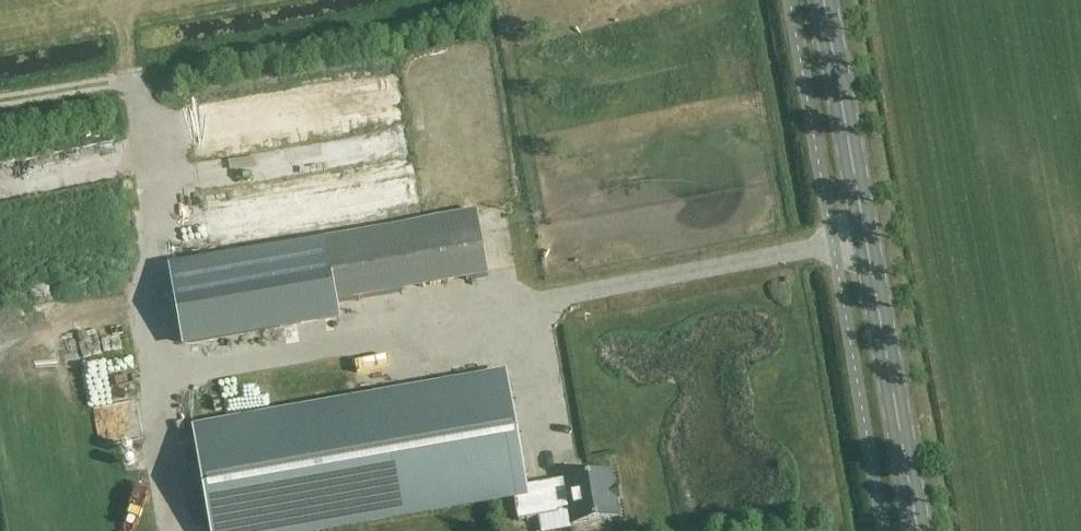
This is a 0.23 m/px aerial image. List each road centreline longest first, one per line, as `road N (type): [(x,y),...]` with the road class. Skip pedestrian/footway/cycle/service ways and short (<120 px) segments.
road 1 (primary): [(918,530),(823,0)]

